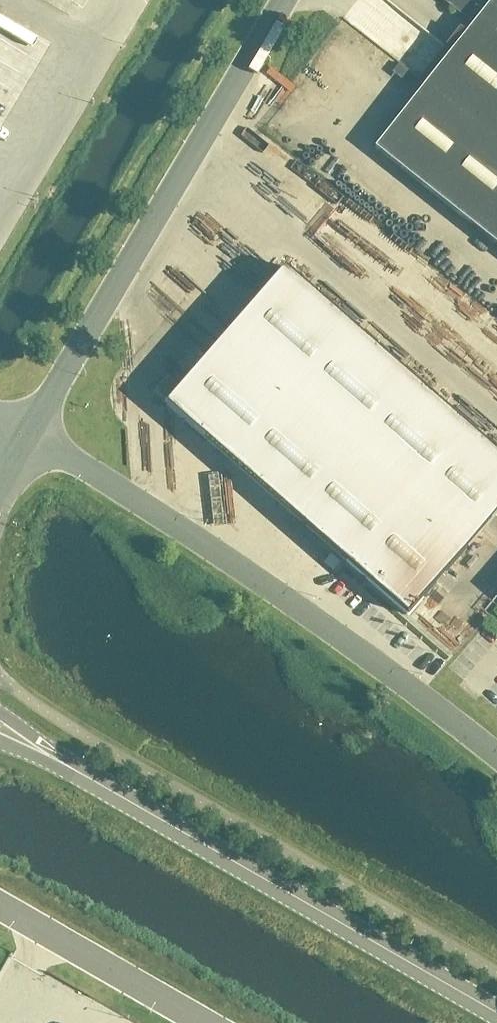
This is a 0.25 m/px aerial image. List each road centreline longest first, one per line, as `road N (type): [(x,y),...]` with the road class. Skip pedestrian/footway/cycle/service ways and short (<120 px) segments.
road 1 (unclassified): [(496,757),(136,500),(29,436)]
road 2 (unclassified): [(29,436),(286,0)]
road 3 (secondary): [(69,769),(496,1009)]
road 4 (unclassified): [(0,907),(202,1022)]

